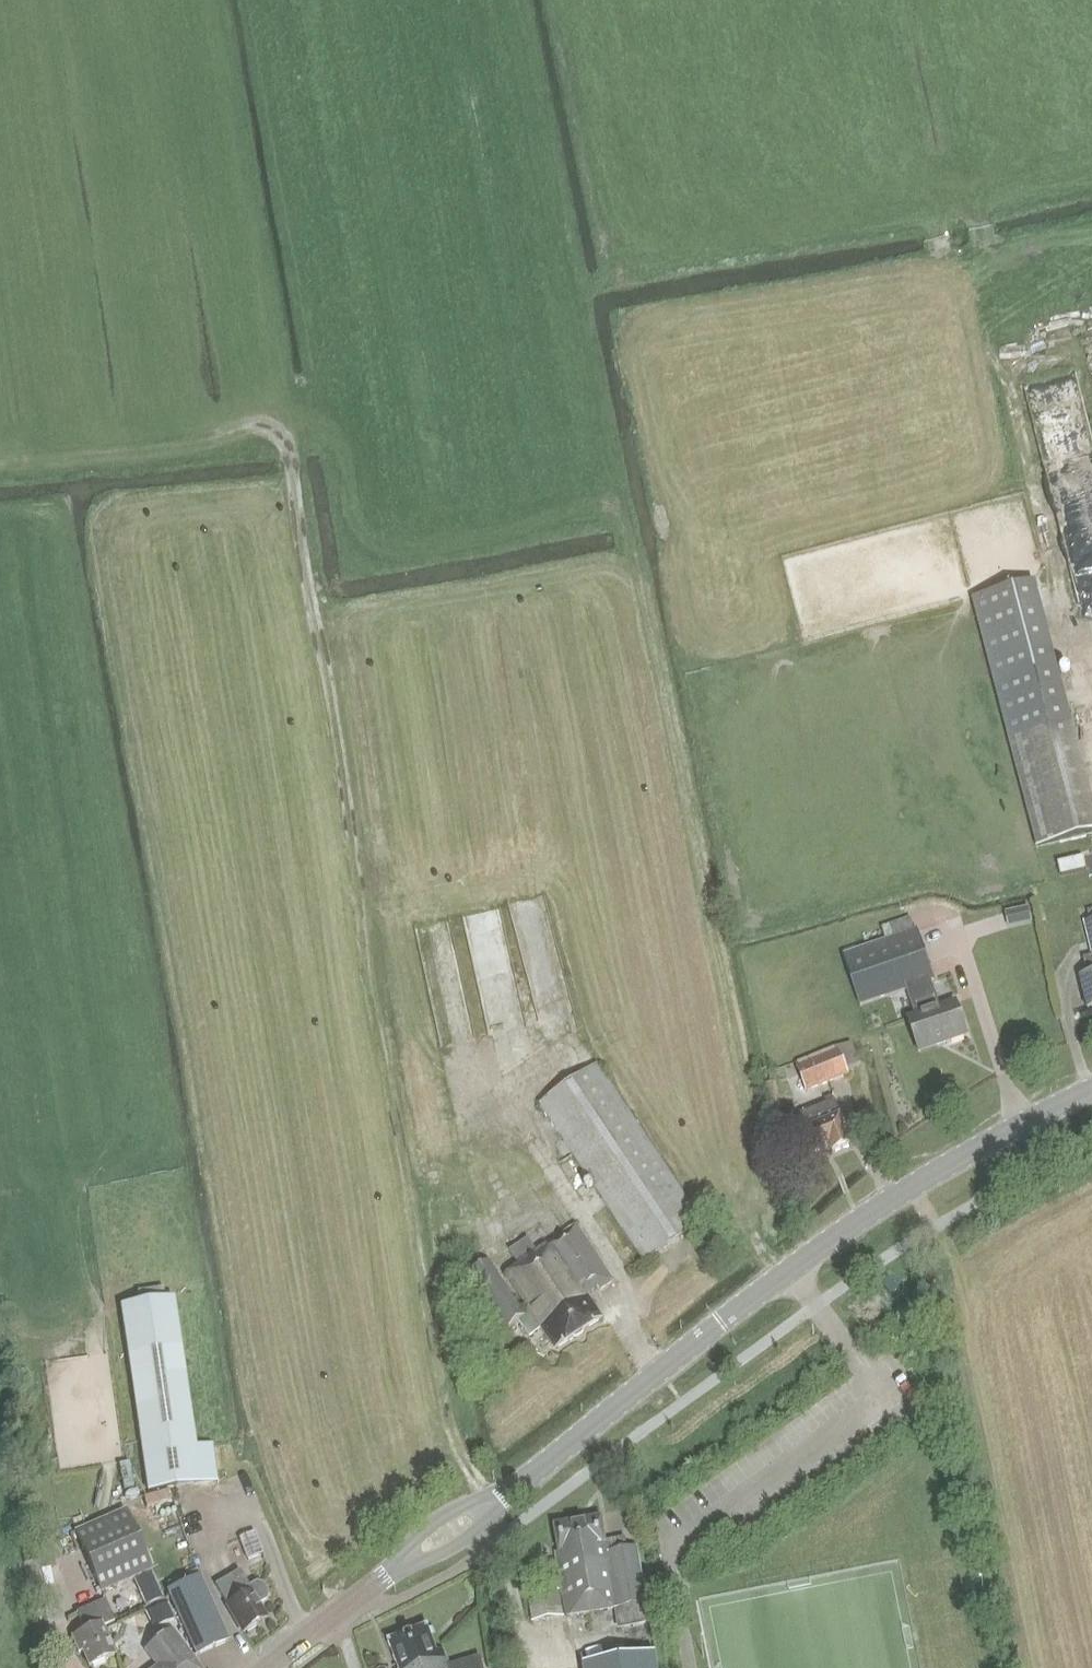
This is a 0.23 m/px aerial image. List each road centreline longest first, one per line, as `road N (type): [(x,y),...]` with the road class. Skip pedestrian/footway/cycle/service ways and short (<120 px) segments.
road 1 (tertiary): [(263,1667),(494,1506),(721,1323),(899,1195),(1091,1091)]

